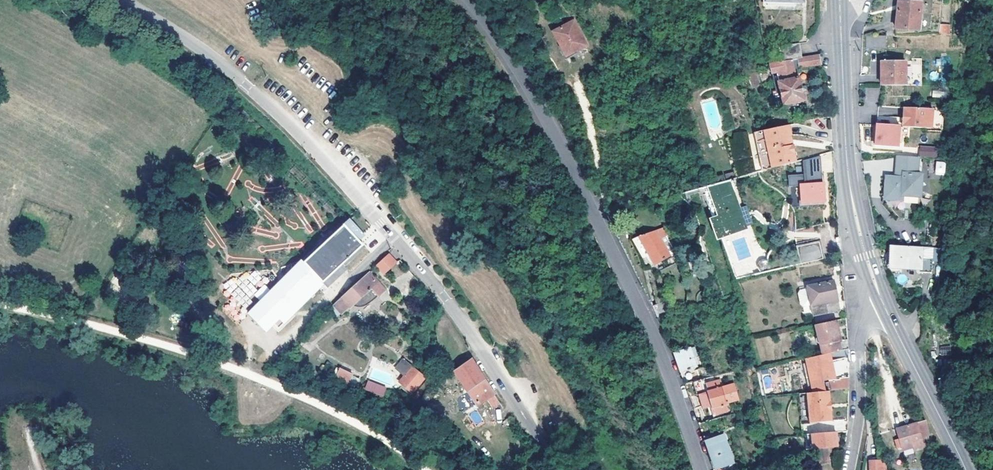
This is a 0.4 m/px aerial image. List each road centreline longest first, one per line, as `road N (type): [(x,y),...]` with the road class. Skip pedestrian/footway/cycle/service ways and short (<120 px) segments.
road 1 (tertiary): [(126,0),(229,69),(297,131),(427,277),(528,417)]
road 2 (tertiary): [(704,469),(605,230),(535,99),(470,0)]
road 3 (tertiary): [(886,312),(849,184),(840,2)]
road 4 (tertiary): [(963,469),(886,312)]
road 5 (residential): [(850,469),(861,336),(886,312)]

